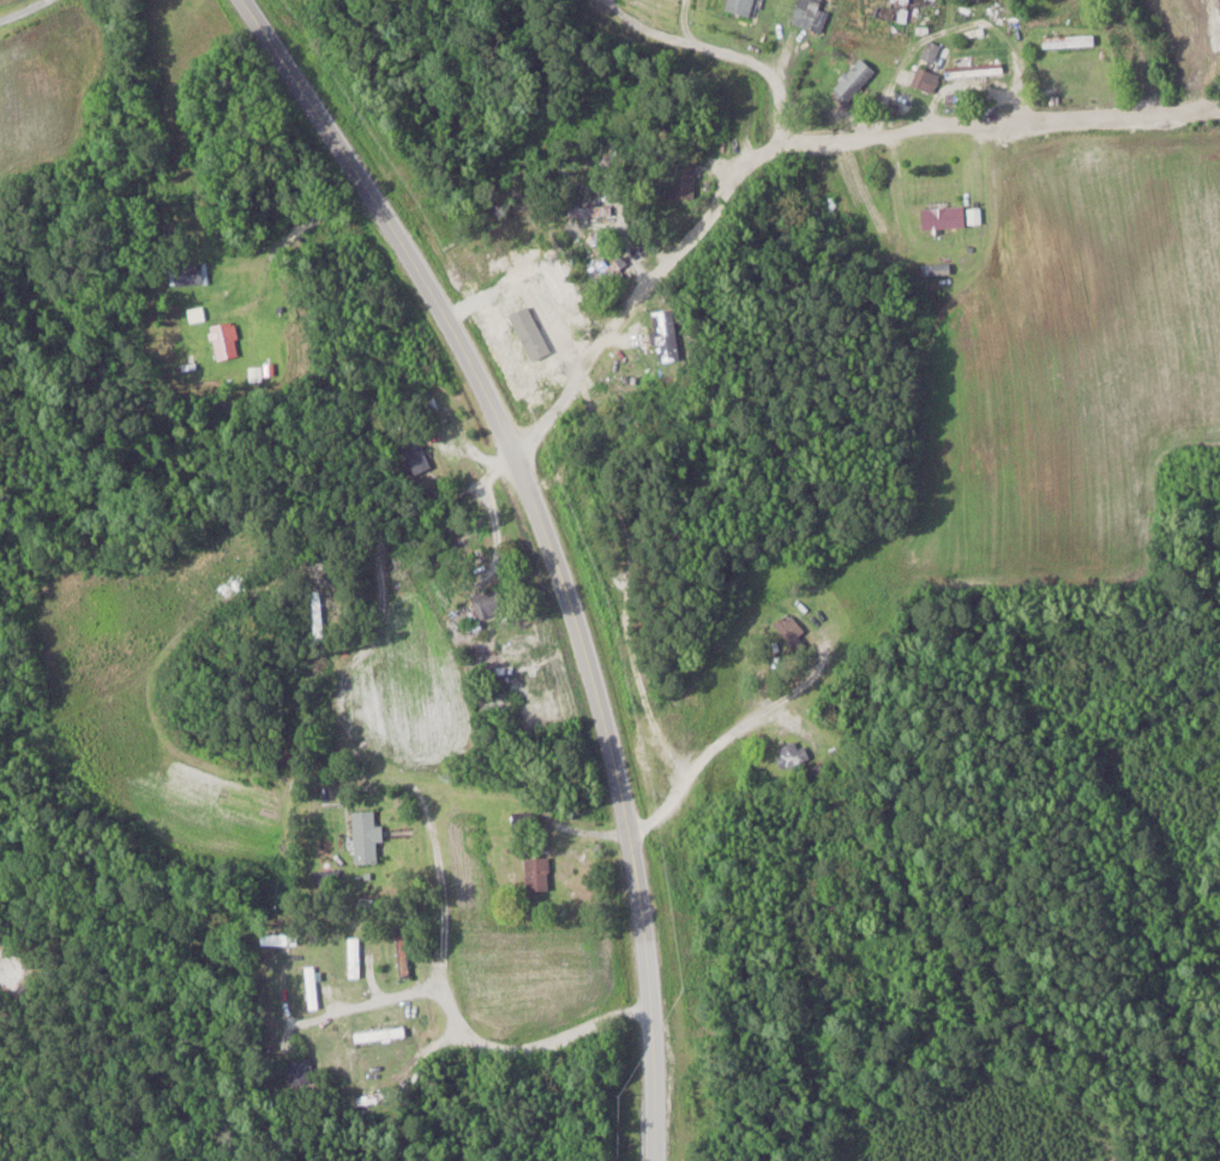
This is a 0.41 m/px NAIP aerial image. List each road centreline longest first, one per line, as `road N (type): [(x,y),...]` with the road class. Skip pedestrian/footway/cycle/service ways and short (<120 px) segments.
road 1 (secondary): [(653,1160),(653,1017),(629,831),(590,666),(551,548),(413,260),(244,0)]
road 2 (residential): [(1219,96),(1077,107),(757,154),(513,461)]
road 3 (residential): [(653,1017),(615,1018),(512,1053),(473,1048),(452,1031),(441,998),(422,992),(292,1030)]
road 4 (residential): [(629,831),(662,822),(707,759),(785,711)]

